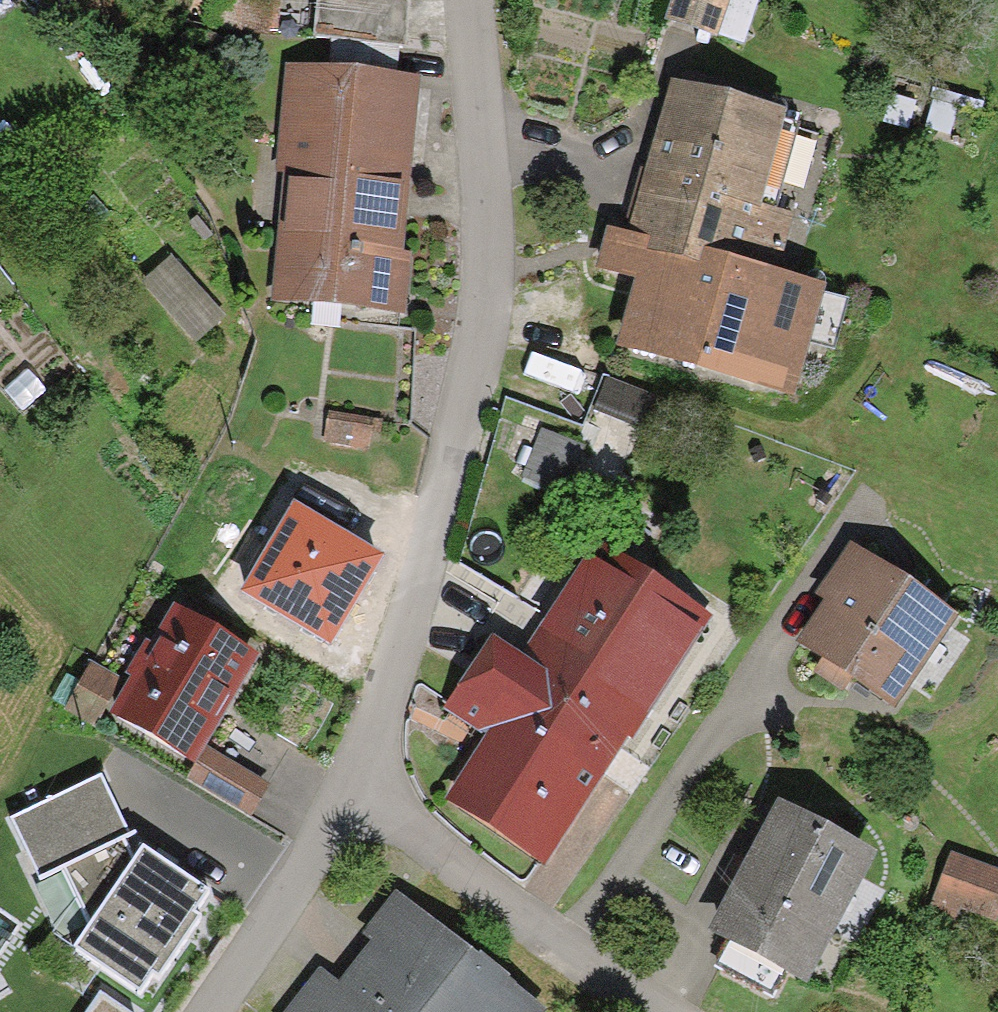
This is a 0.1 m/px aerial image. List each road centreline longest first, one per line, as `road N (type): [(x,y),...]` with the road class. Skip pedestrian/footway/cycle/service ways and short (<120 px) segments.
road 1 (residential): [(365,785),(463,426),(492,273),(471,0)]
road 2 (residential): [(365,785),(565,945),(667,1011)]
road 3 (residential): [(212,1011),(365,785)]

